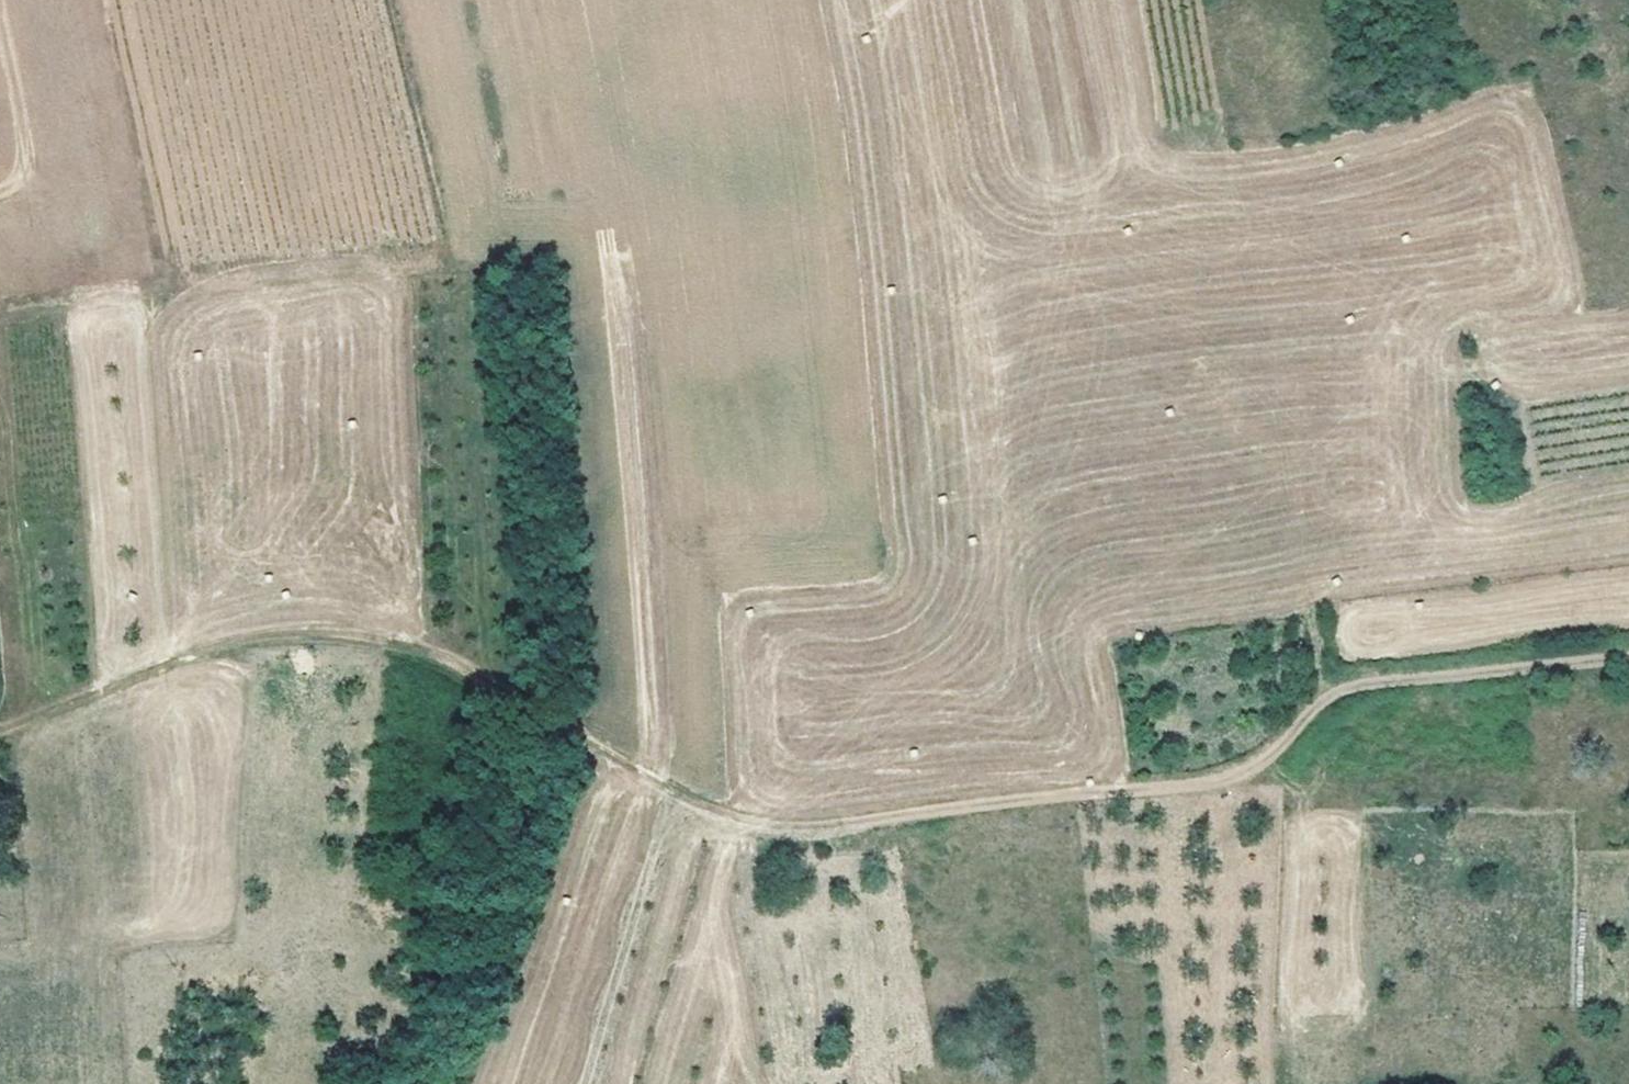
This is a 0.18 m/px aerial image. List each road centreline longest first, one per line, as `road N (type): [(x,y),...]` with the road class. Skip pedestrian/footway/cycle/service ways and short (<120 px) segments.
road 1 (track): [(0,733),(172,668),(265,643),(330,637),(433,660),(566,731),(741,808),(846,819),(1228,774),(1348,690),(1381,689)]
road 2 (track): [(1628,662),(1381,689)]

